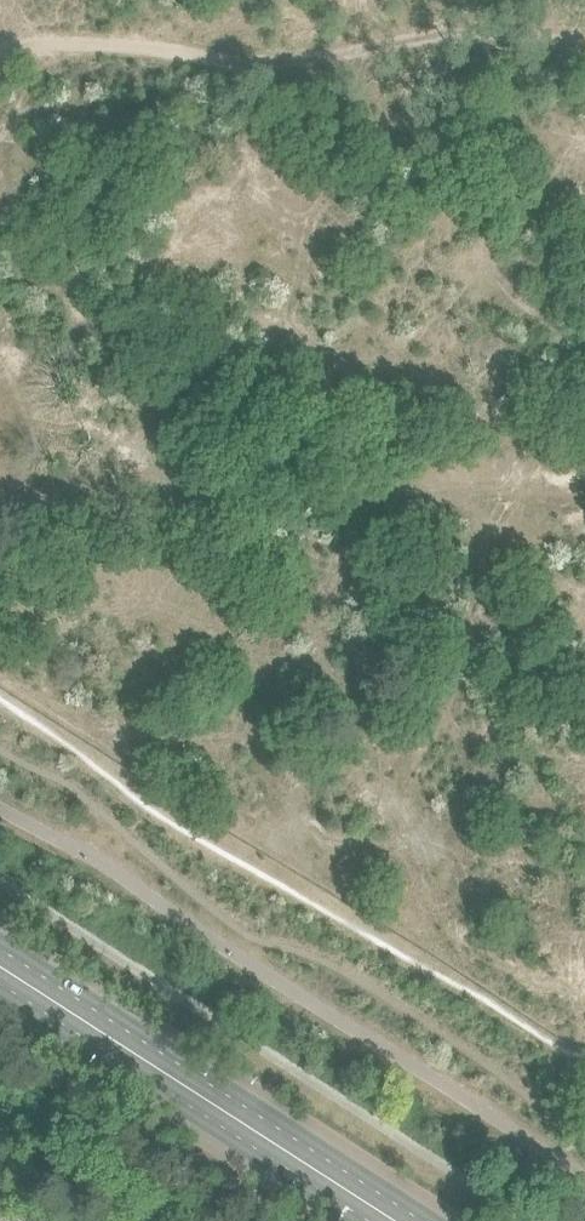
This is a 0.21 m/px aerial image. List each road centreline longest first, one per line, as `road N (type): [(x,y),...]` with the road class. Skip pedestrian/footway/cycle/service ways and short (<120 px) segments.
road 1 (track): [(584,48),(515,34),(237,64),(136,46),(0,49)]
road 2 (secondary): [(398,1220),(0,965)]

